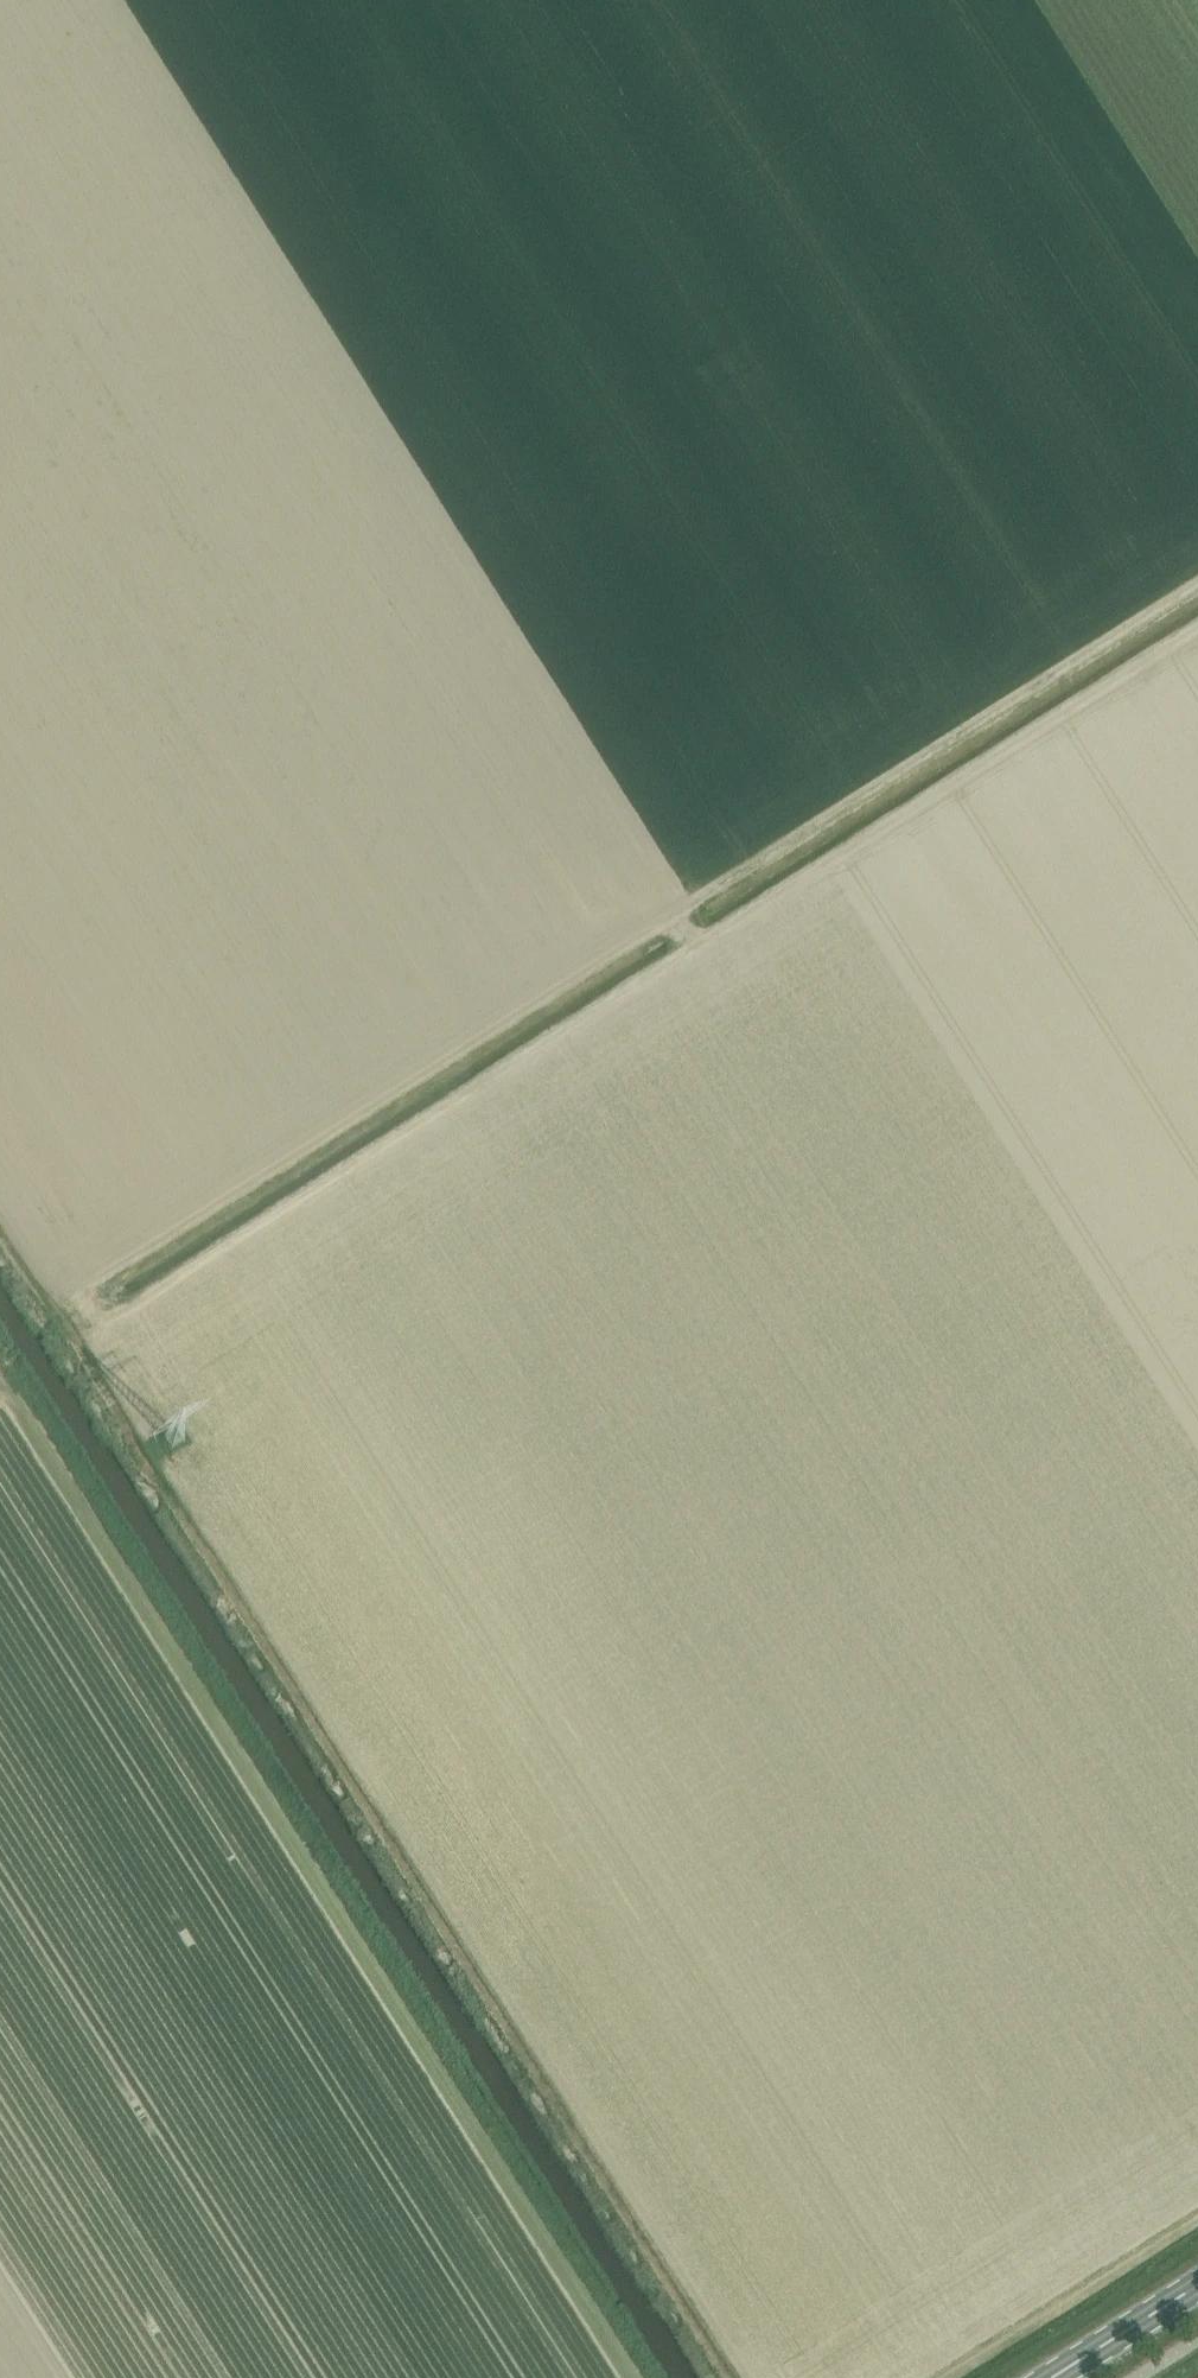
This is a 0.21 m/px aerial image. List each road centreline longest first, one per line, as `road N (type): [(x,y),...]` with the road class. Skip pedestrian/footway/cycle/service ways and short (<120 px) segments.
road 1 (secondary): [(1052,2377),(1197,2285)]

